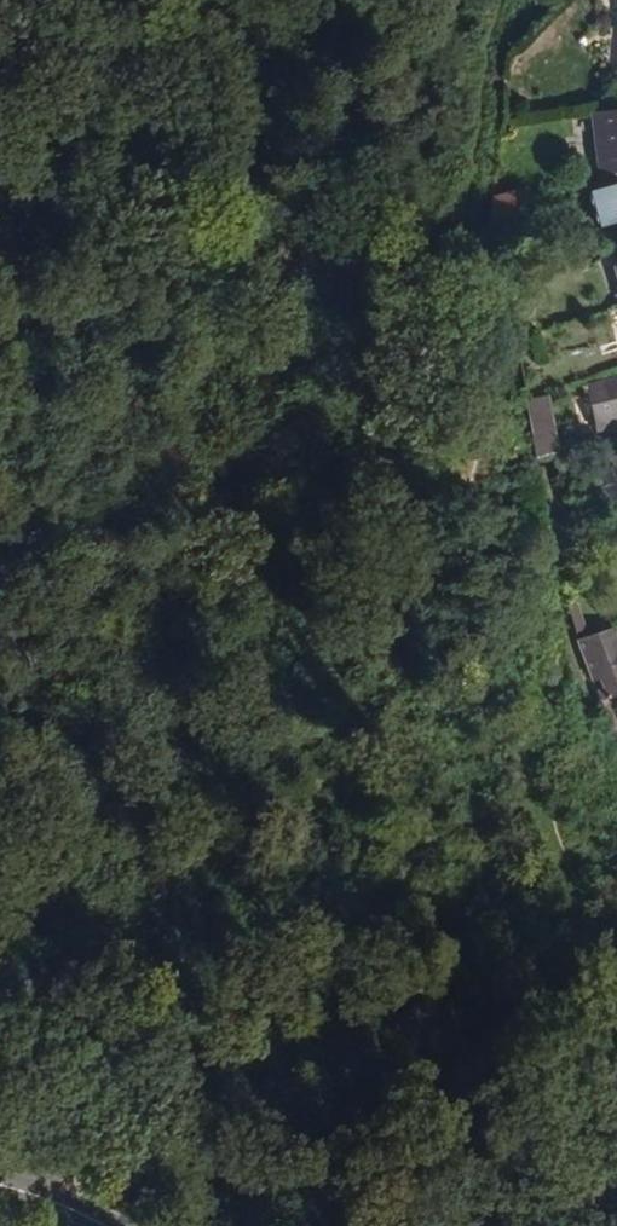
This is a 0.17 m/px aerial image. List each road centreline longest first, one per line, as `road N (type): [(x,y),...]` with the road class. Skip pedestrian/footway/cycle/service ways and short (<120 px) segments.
road 1 (unclassified): [(151,1225),(0,1150)]

